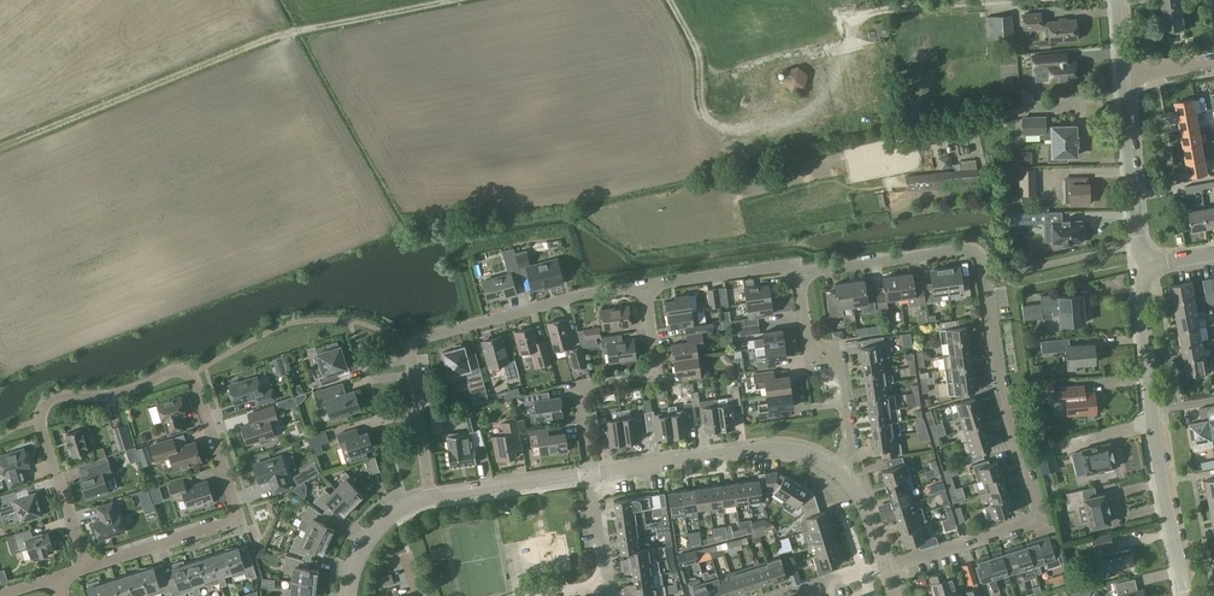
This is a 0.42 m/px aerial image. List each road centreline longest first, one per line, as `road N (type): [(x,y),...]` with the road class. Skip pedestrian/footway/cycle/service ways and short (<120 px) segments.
road 1 (residential): [(885,565),(1037,516),(1006,407),(982,260),(965,250),(798,269)]
road 2 (residential): [(84,567),(38,420),(51,397),(107,396),(176,371),(191,375),(237,517)]
road 3 (residential): [(645,285),(419,339),(410,355),(430,495)]
road 4 (residential): [(835,467),(772,446),(591,474)]
road 5 (residential): [(591,474),(584,386),(653,369),(645,285)]
road 6 (residential): [(835,467),(848,430),(838,367),(806,333),(798,269)]
road 7 (residential): [(1185,595),(1151,408)]
road 8 (residential): [(1142,265),(1124,77)]
road 9 (residential): [(591,474),(430,495)]
road 10 (residential): [(84,567),(237,517)]
road 11 (residential): [(798,269),(645,285)]
road 12 (residential): [(1151,408),(1142,265)]
road 13 (residential): [(430,495),(393,510),(373,530),(348,595)]

